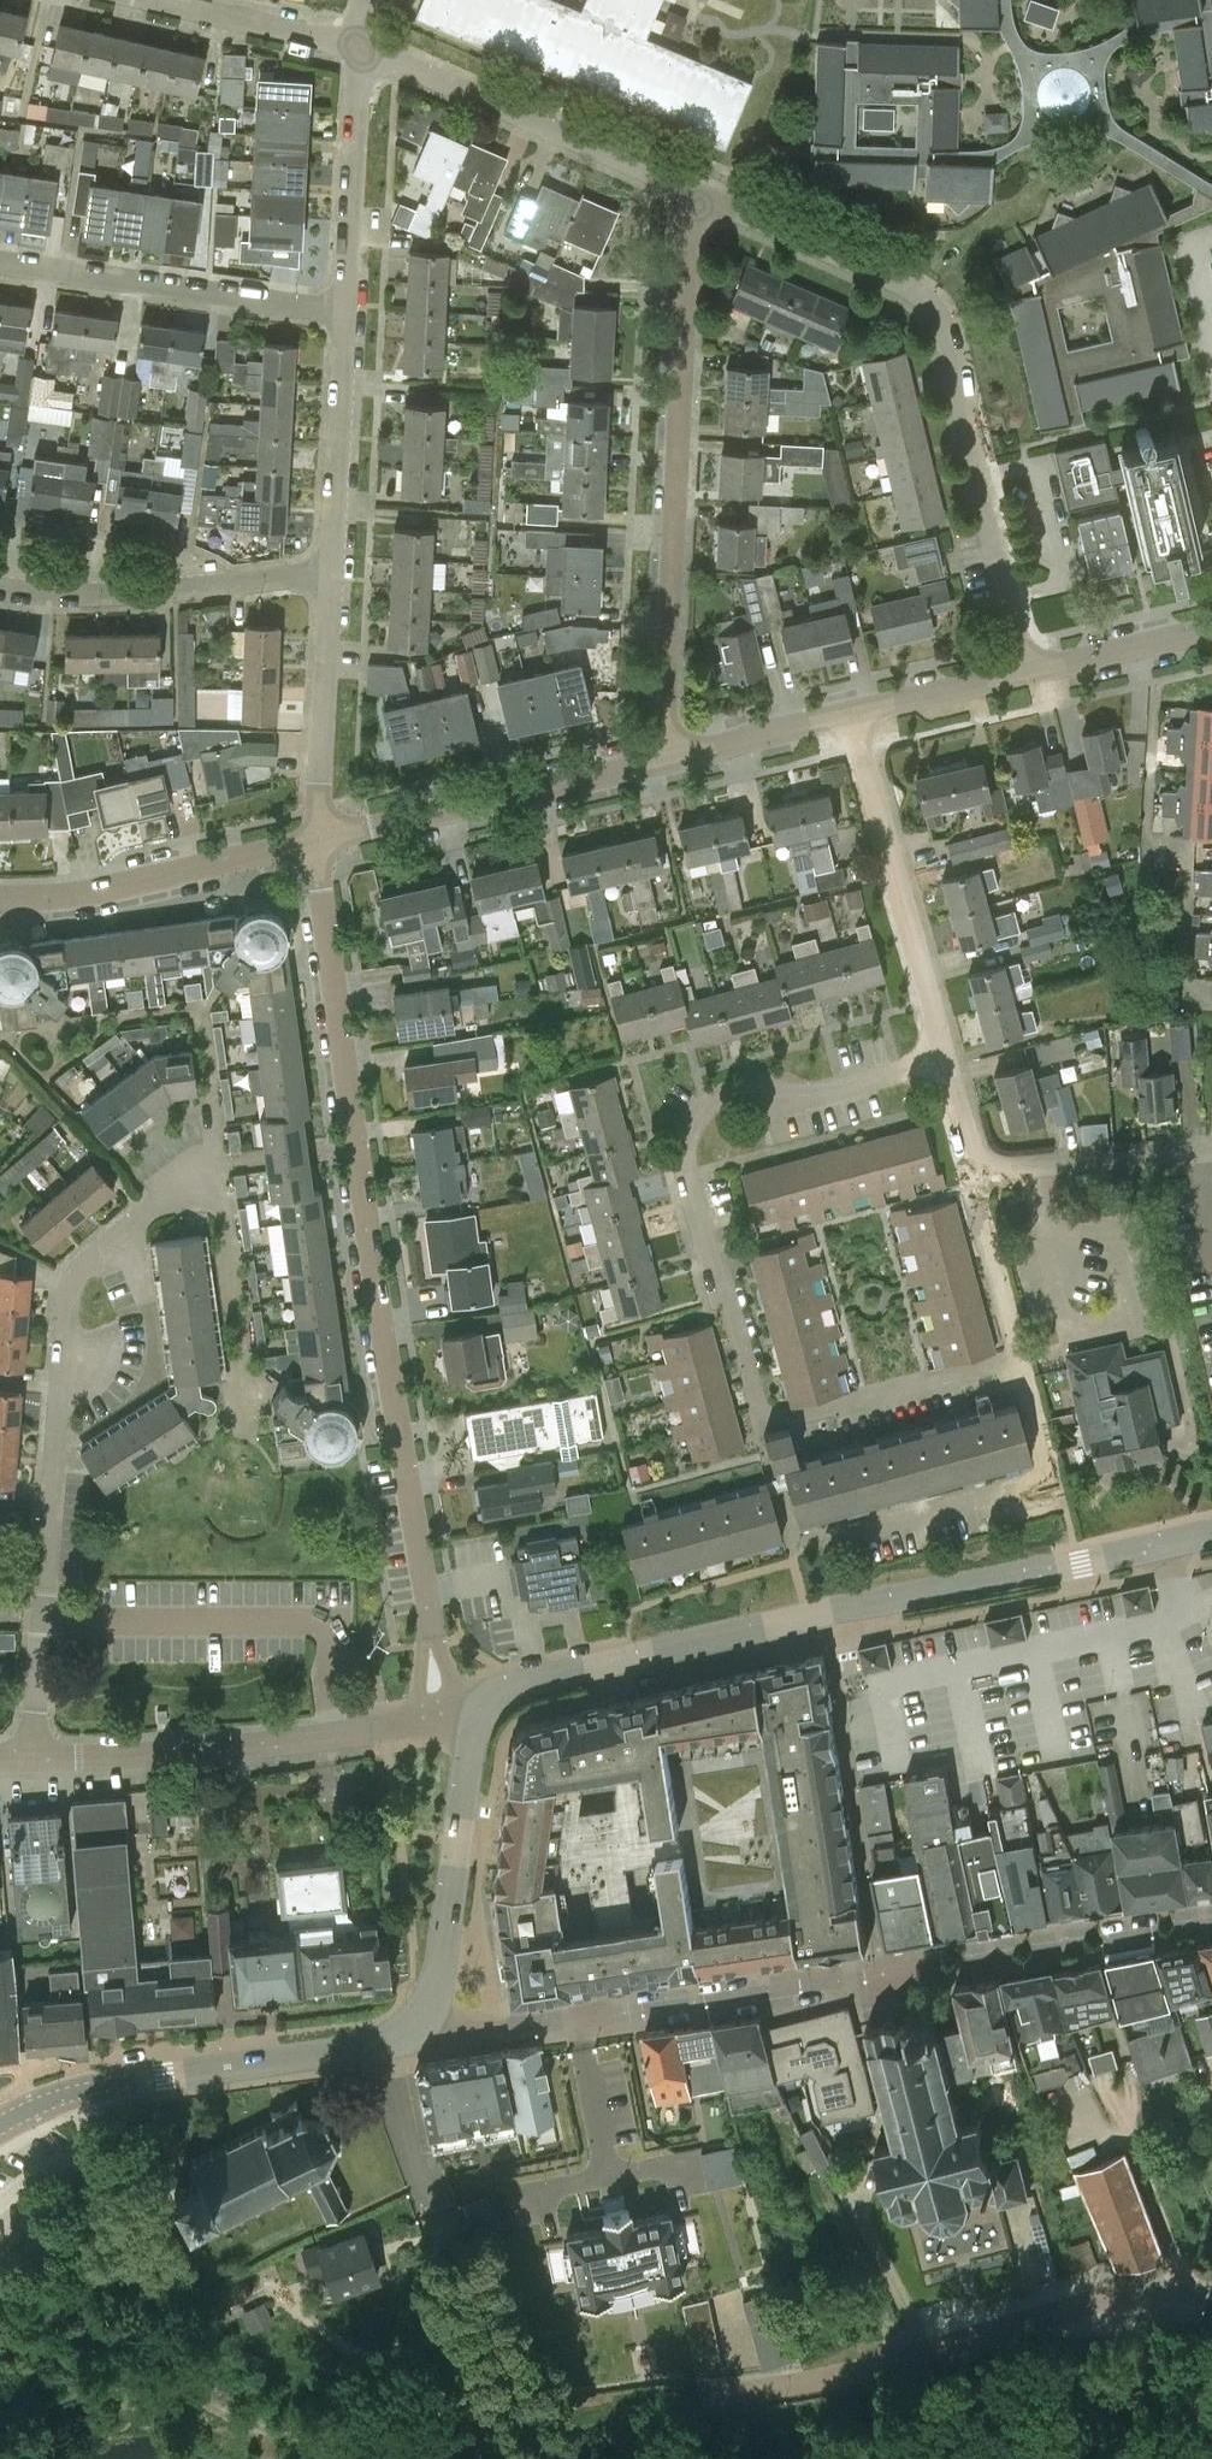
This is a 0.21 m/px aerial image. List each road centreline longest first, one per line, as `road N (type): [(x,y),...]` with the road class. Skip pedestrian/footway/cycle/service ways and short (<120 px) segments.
road 1 (residential): [(444,1720),(320,841)]
road 2 (residential): [(412,2036),(1211,1919)]
road 3 (secondary): [(479,1716),(522,1683),(1211,1533)]
road 4 (residential): [(30,1760),(71,1284),(202,1167),(218,1165)]
road 5 (residential): [(1024,671),(937,315),(889,276),(695,194)]
road 6 (residential): [(761,1408),(730,1298),(714,1282),(707,1254),(684,1163),(689,1131),(705,1106),(729,1092),(756,1086),(805,1097),(941,1059)]
road 7 (residential): [(664,755),(695,194)]
road 8 (secondary): [(0,2121),(103,2080),(412,2036)]
road 9 (residential): [(444,1720),(218,1751),(30,1760)]
road 10 (residential): [(695,194),(360,45)]
road 11 (residential): [(1211,2305),(1133,2304),(929,2360),(862,2369)]
road 12 (residential): [(941,1059),(854,713)]
road 13 (residential): [(664,755),(320,841)]
road 14 (residential): [(346,314),(0,266)]
road 15 (residential): [(332,569),(103,594),(0,590)]
road 16 (secondary): [(412,2036),(442,1978),(479,1716)]
road 17 (residential): [(320,841),(98,891),(0,899)]
road 18 (residential): [(861,1530),(1047,1480),(1016,1359)]
road 19 (residential): [(320,841),(332,569)]
road 20 (residential): [(346,314),(360,45)]
road 21 (unclassified): [(1016,1359),(804,1418),(761,1408)]
road 22 (residential): [(332,569),(346,314)]
road 23 (residential): [(970,1171),(1211,1149)]
road 24 (residential): [(360,45),(158,0)]
road 25 (residential): [(854,713),(664,755)]
road 26 (residential): [(1016,1359),(970,1171)]
road 27 (residential): [(1211,629),(1024,671)]
road 28 (residential): [(1024,671),(854,713)]

